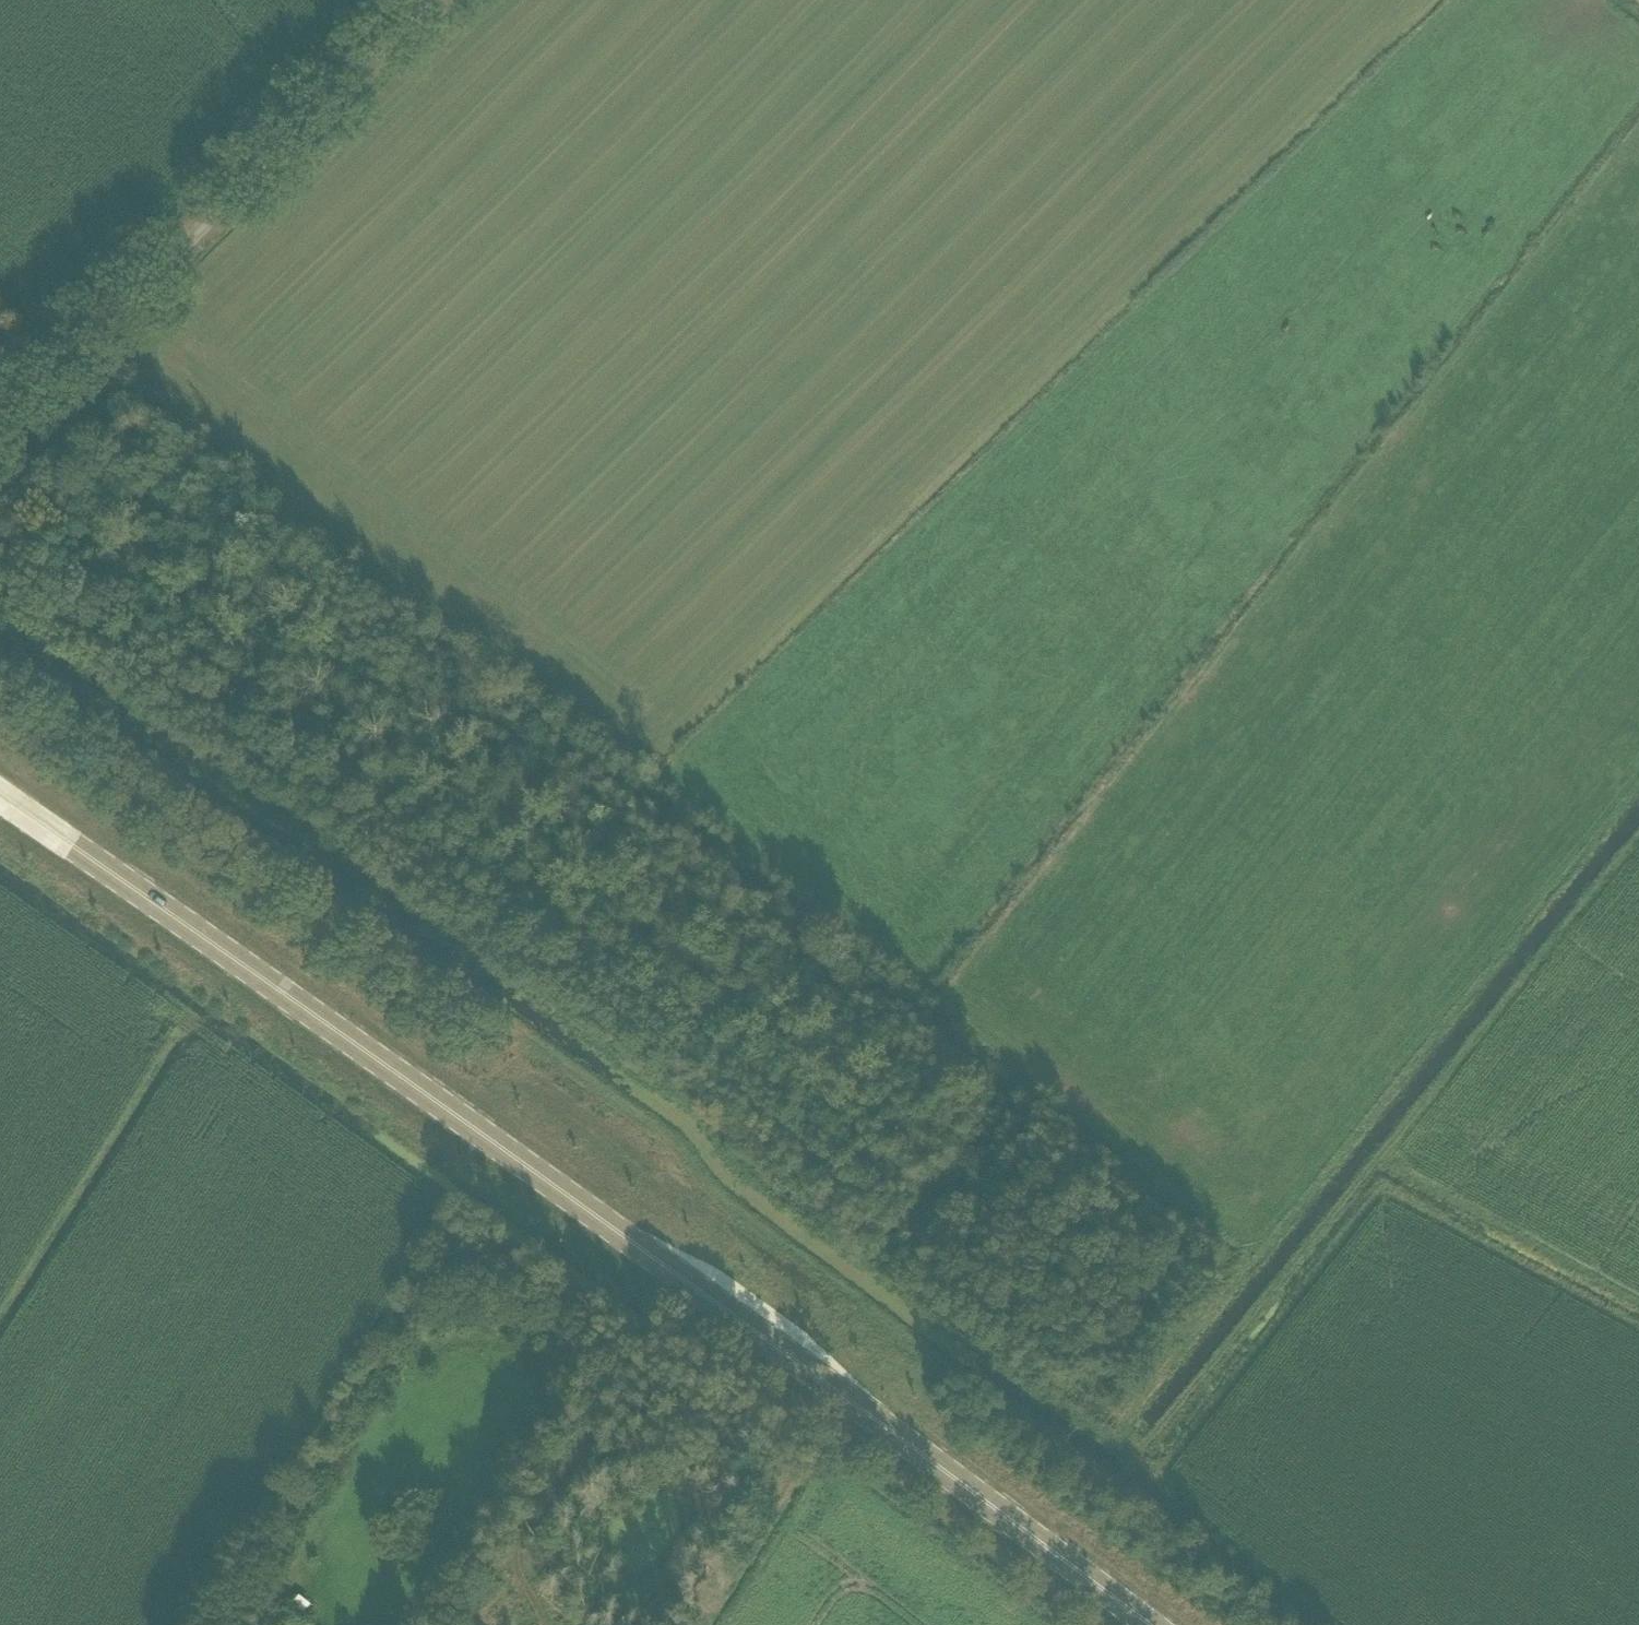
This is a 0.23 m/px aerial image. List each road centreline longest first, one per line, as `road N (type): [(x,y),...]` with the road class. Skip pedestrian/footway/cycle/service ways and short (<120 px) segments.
road 1 (primary): [(0,798),(750,1325),(1148,1624)]
road 2 (unclassified): [(60,384),(450,0)]

